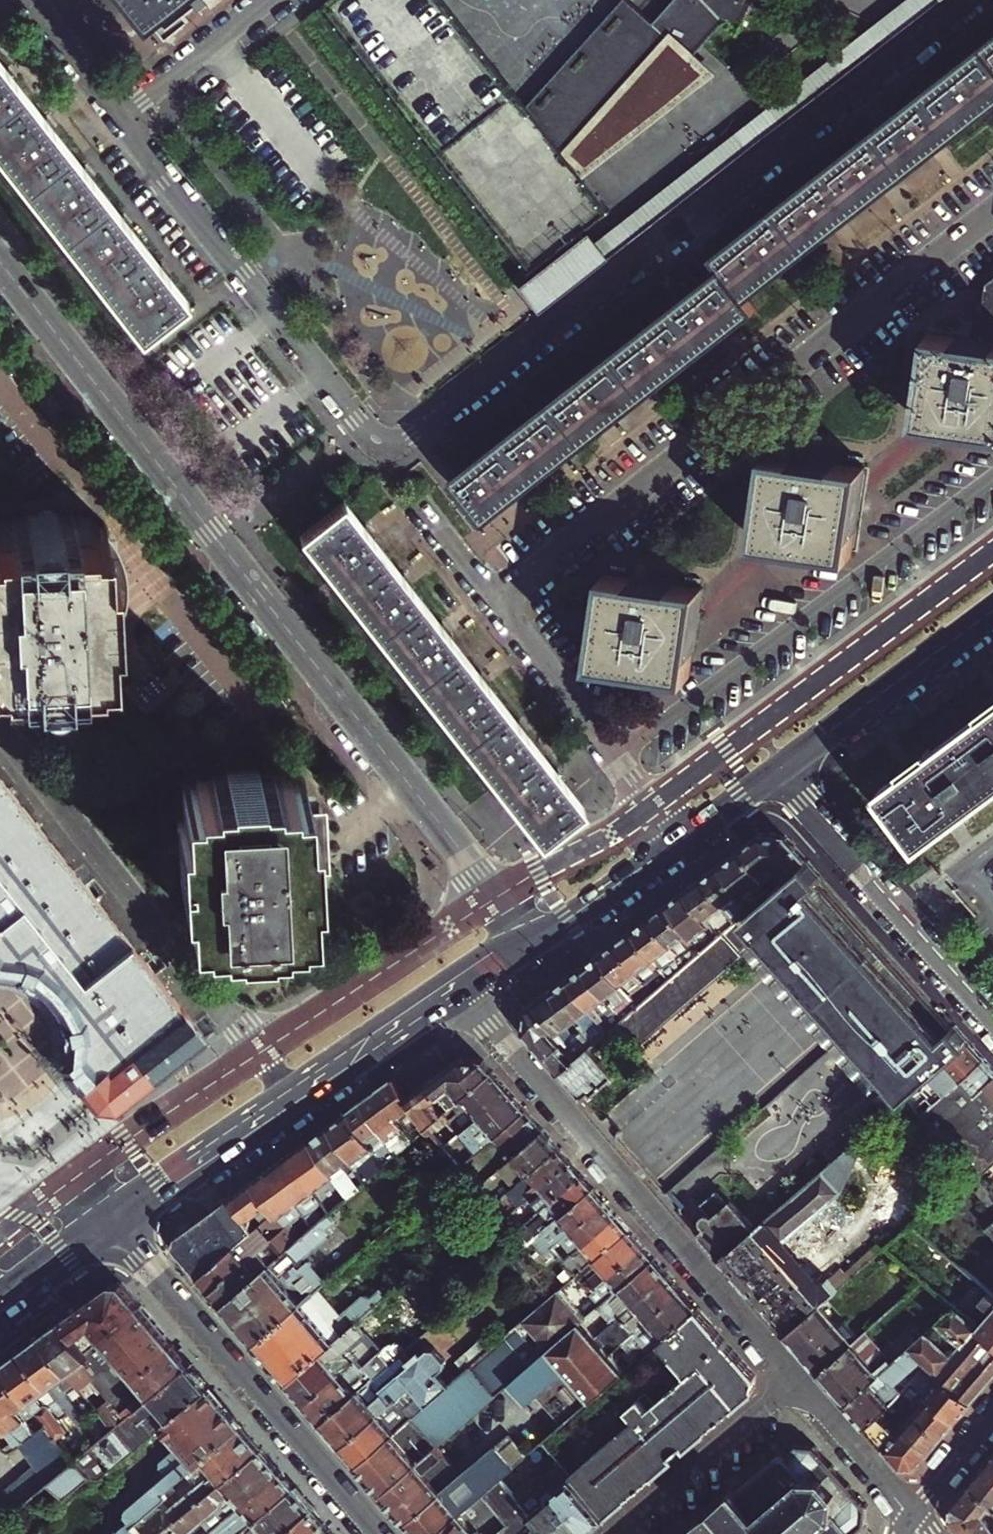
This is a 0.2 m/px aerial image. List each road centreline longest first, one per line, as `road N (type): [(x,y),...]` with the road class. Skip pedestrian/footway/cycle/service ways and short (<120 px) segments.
road 1 (residential): [(412,440),(971,0)]
road 2 (residential): [(497,601),(992,215)]
road 3 (residential): [(797,1382),(467,998)]
road 4 (tertiary): [(217,536),(523,934)]
road 5 (residential): [(615,760),(992,475)]
road 6 (residential): [(281,1089),(0,728)]
road 7 (secondary): [(123,1233),(378,1533)]
road 8 (tertiary): [(0,257),(217,536)]
road 9 (residential): [(31,0),(120,114),(269,0)]
road 10 (residential): [(772,775),(992,1022)]
road 11 (secondary): [(523,934),(281,1089)]
road 12 (secondary): [(772,775),(992,613)]
road 13 (residential): [(797,1382),(616,1533)]
road 14 (secondary): [(123,1233),(298,1112)]
road 15 (secondary): [(281,1089),(106,1209)]
road 16 (secondary): [(298,1112),(467,998)]
road 17 (residential): [(615,760),(497,601)]
road 18 (residential): [(217,536),(360,424)]
road 19 (residential): [(797,1382),(915,1513)]
road 20 (secondary): [(14,1313),(123,1233)]
road 21 (secondary): [(106,1209),(0,1288)]
road 22 (secondary): [(570,918),(676,846)]
road 23 (residential): [(915,1513),(992,1416)]
road 24 (residential): [(497,601),(421,506)]

